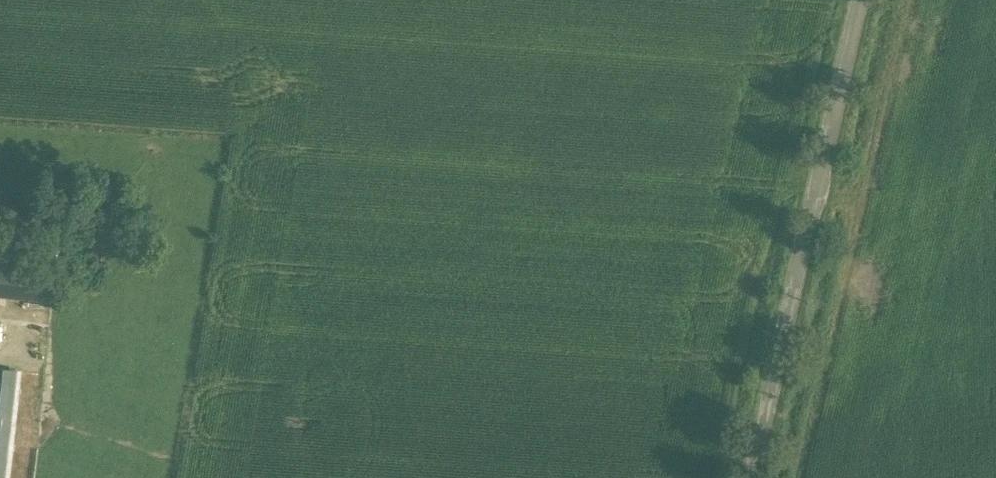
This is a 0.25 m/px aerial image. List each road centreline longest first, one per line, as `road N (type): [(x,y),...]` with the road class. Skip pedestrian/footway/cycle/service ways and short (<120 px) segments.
road 1 (unclassified): [(748,477),(860,0)]

